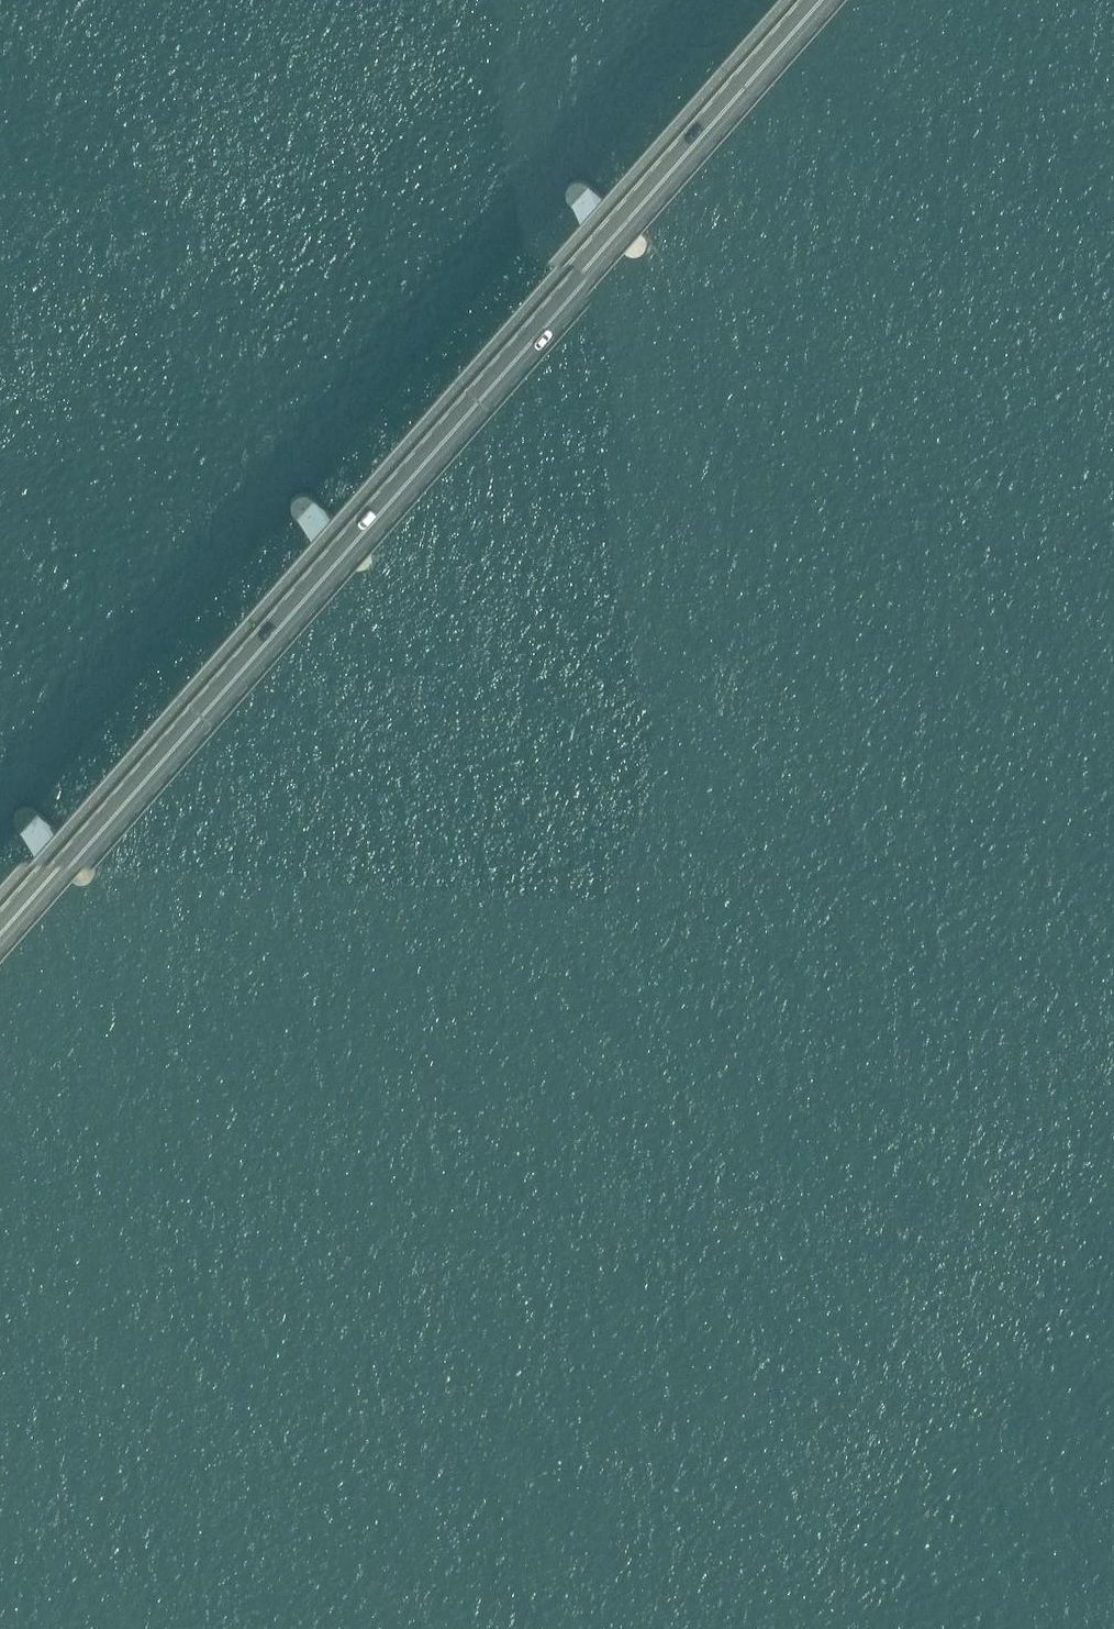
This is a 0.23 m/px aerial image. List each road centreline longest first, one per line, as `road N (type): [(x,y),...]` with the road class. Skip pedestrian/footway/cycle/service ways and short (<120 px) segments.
road 1 (primary): [(0,918),(808,0)]

